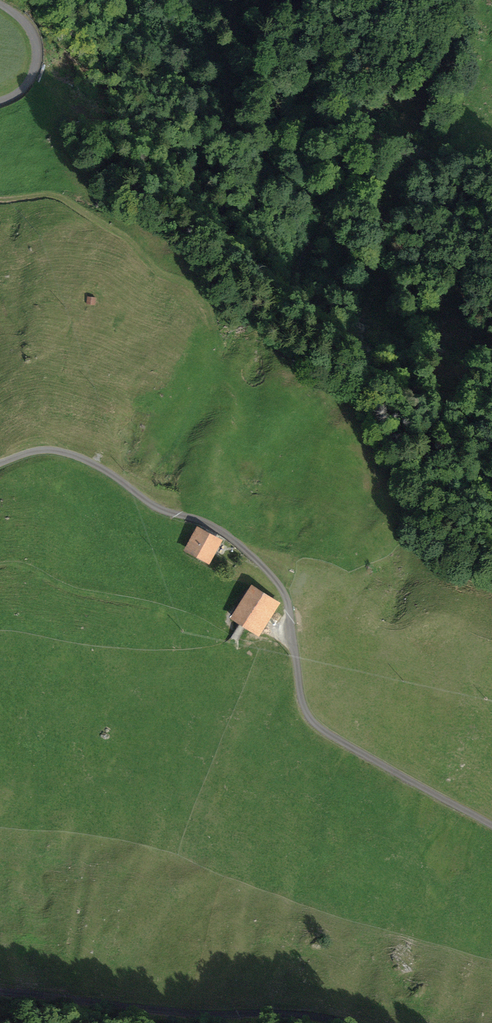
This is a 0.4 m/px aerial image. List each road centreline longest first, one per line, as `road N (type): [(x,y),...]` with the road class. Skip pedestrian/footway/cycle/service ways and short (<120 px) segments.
road 1 (unclassified): [(0,463),(42,450),(67,453),(162,509),(229,536),(287,600),(310,718),(491,825)]
road 2 (unclassified): [(354,1022),(0,990)]
road 3 (unclassified): [(0,5),(29,31),(37,53),(27,84),(0,101)]

